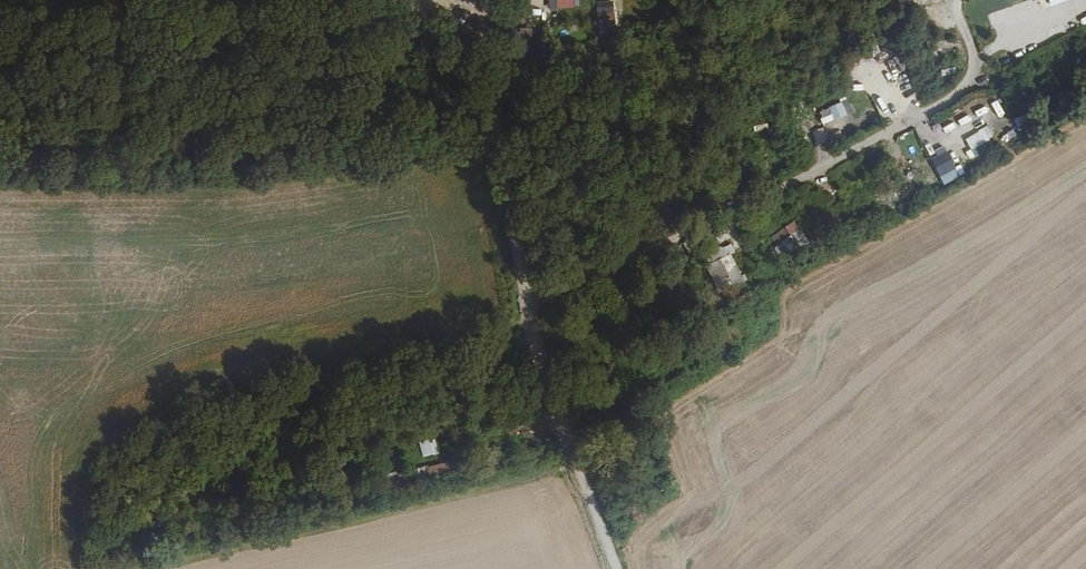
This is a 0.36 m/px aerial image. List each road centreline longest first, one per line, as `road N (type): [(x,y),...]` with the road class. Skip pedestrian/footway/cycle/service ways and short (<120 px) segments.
road 1 (residential): [(957,3),(978,70),(963,99),(523,313)]
road 2 (unclassified): [(523,313),(494,164),(487,0)]
road 3 (unclassified): [(612,568),(523,313)]

